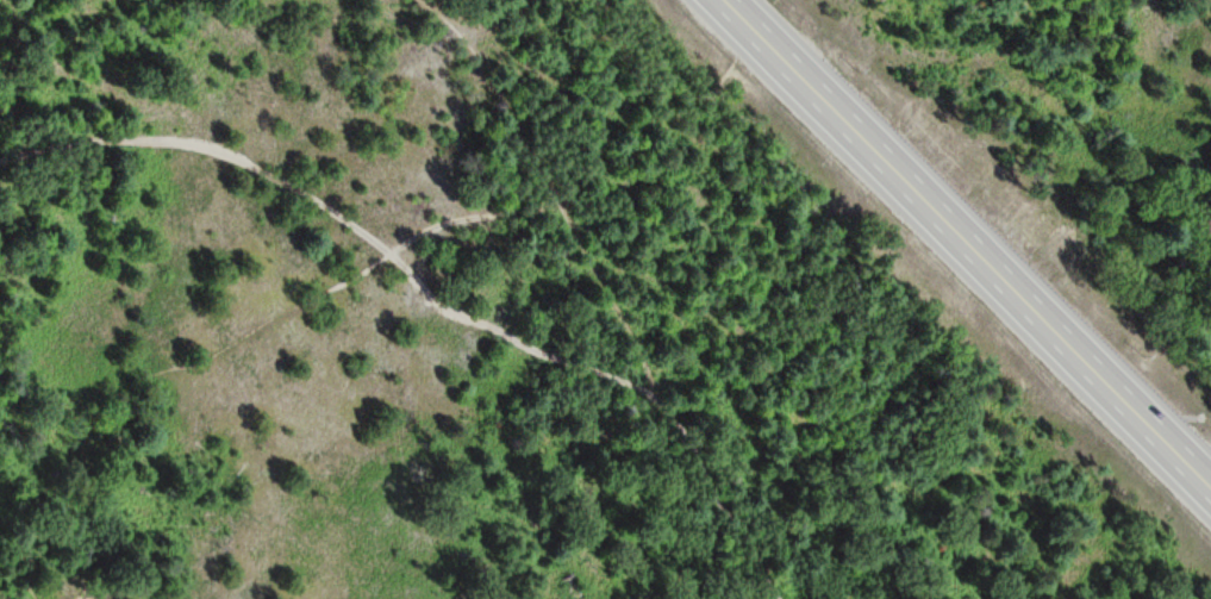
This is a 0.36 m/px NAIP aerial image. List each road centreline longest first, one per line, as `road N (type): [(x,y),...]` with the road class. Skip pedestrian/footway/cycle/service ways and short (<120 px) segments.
road 1 (track): [(792,598),(667,398),(441,301),(392,251),(271,171),(189,138),(71,141),(0,157)]
road 2 (primary): [(1210,487),(728,0)]

